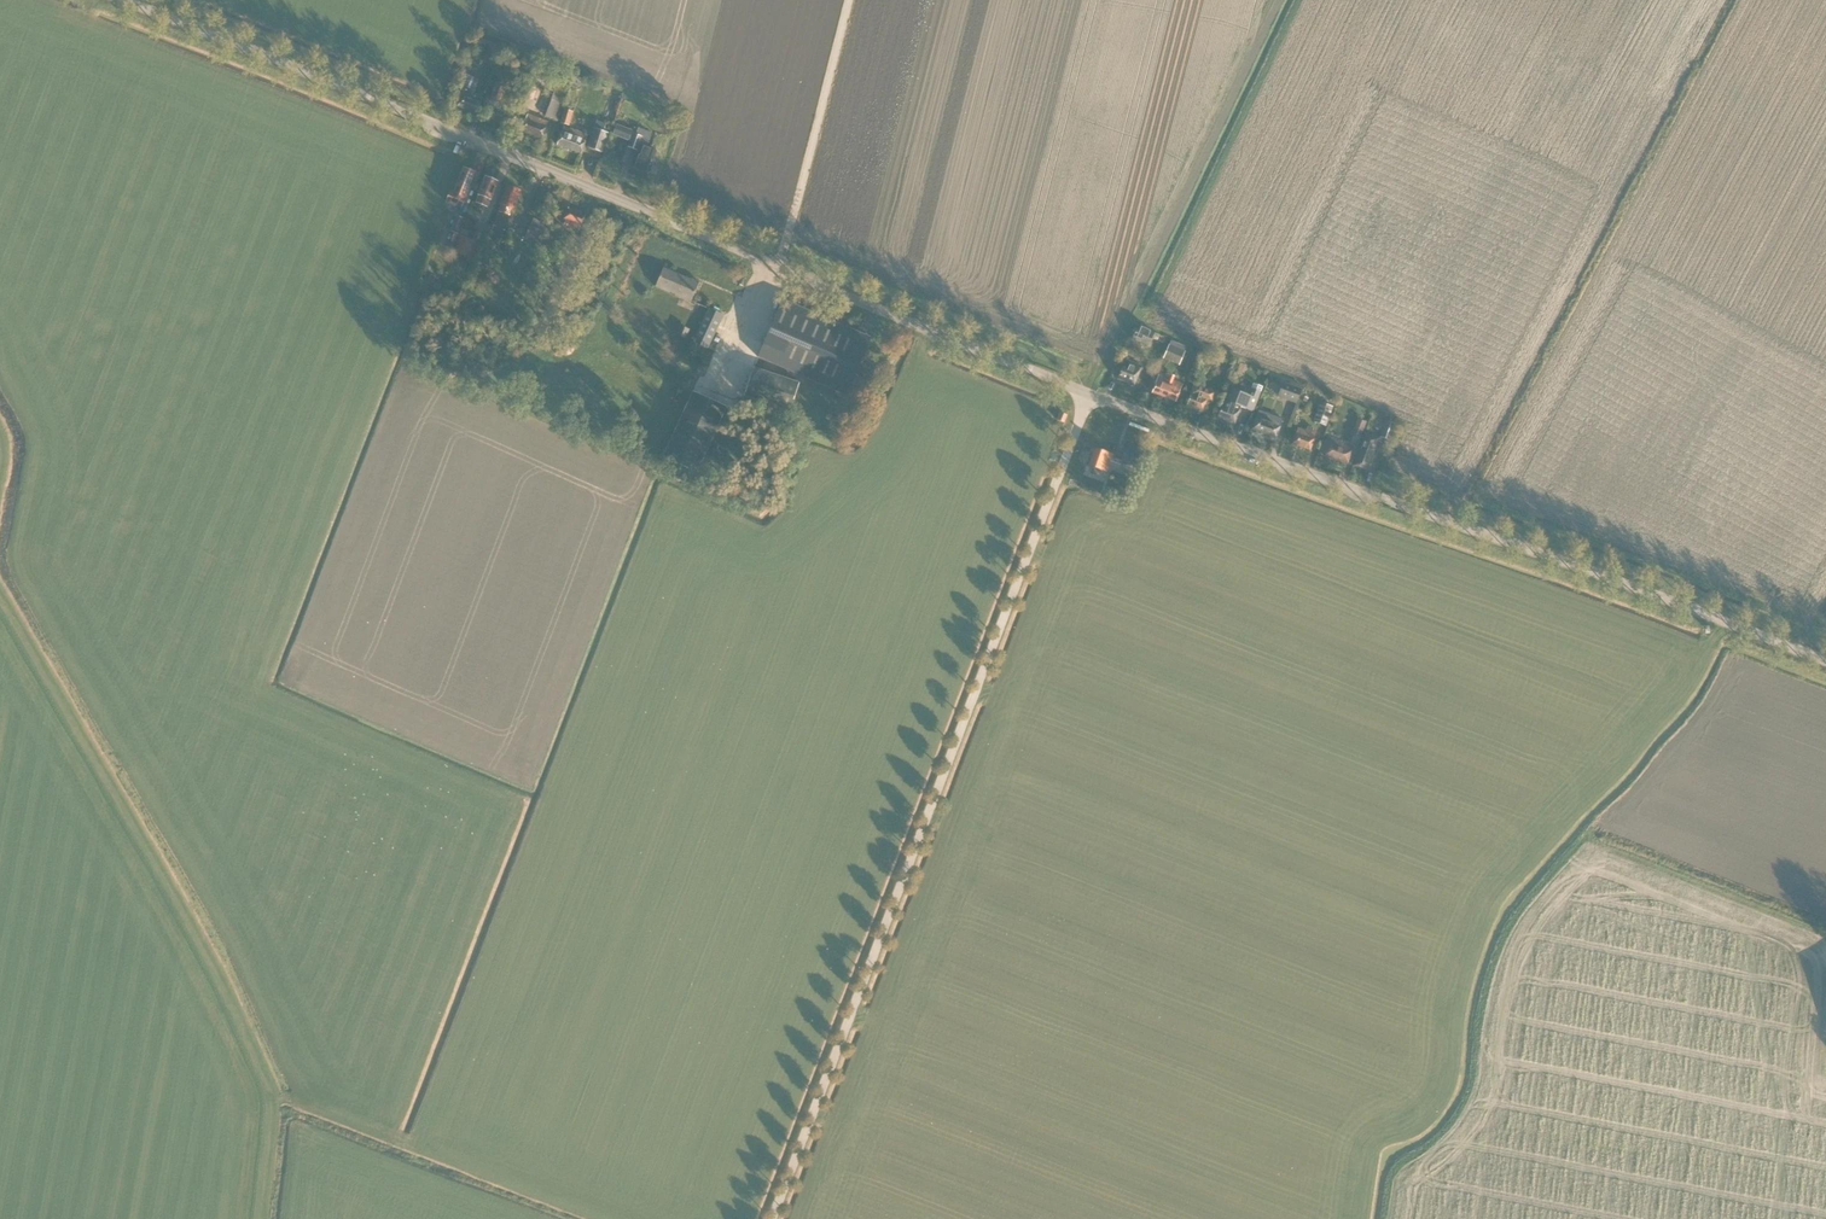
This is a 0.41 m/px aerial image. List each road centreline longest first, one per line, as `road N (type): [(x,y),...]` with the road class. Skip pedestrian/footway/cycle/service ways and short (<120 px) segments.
road 1 (tertiary): [(1825,660),(1090,394),(121,0)]

